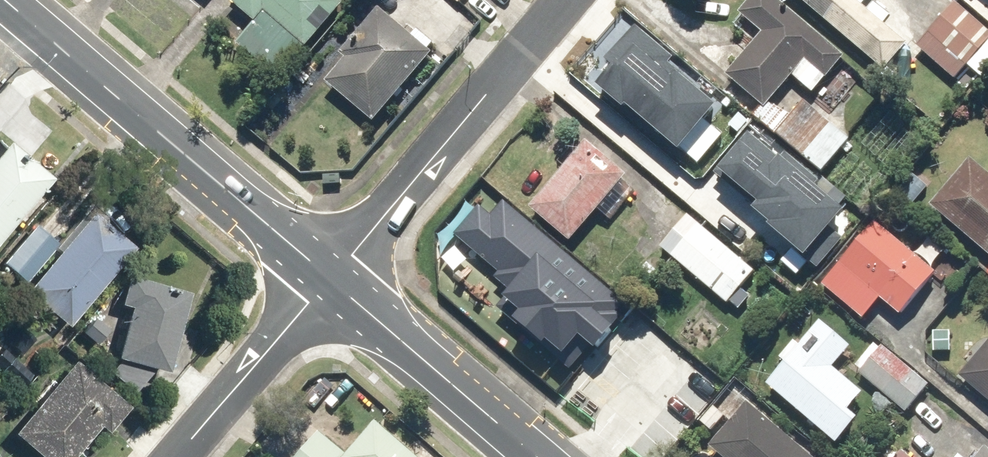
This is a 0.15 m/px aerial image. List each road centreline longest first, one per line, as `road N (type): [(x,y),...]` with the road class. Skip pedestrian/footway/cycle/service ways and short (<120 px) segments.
road 1 (secondary): [(5,0),(332,277)]
road 2 (residential): [(567,0),(332,277)]
road 3 (secondary): [(332,277),(540,456)]
road 4 (residential): [(176,456),(332,277)]

